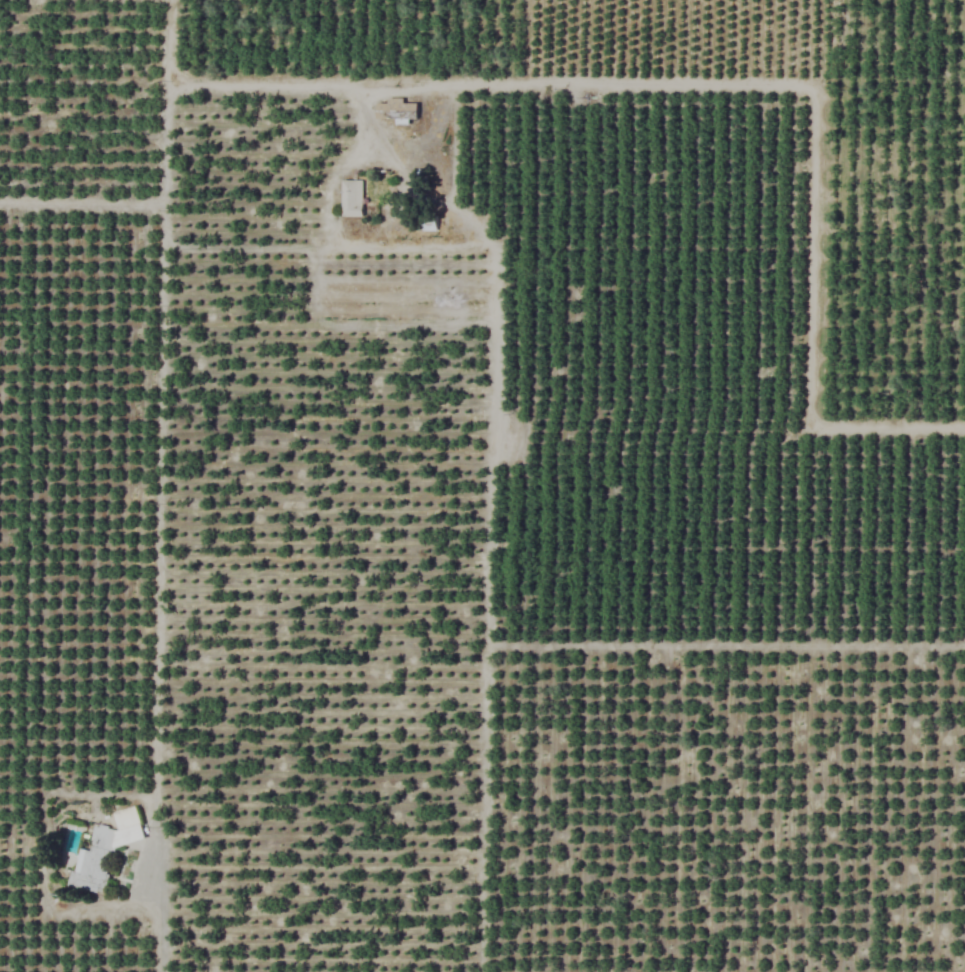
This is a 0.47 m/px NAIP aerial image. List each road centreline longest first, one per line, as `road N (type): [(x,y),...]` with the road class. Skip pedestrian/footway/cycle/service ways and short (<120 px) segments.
road 1 (residential): [(472,971),(494,251),(162,252)]
road 2 (residential): [(171,0),(170,67),(180,75),(807,80)]

